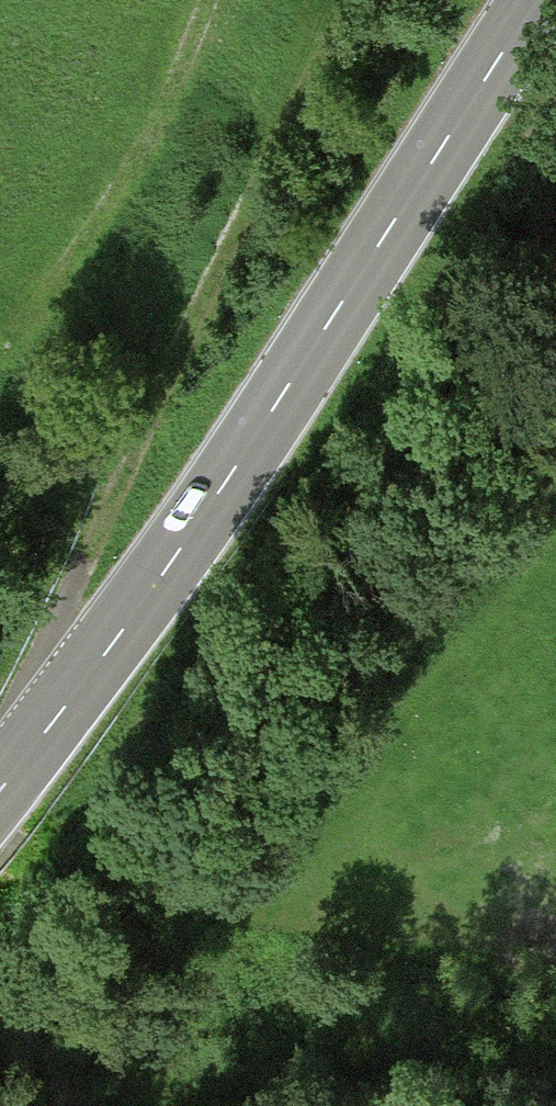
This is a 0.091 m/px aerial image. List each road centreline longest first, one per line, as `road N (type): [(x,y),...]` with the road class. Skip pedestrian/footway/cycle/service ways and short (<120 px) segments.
road 1 (primary): [(0,791),(233,472),(535,0)]
road 2 (track): [(335,34),(56,626),(30,753)]

